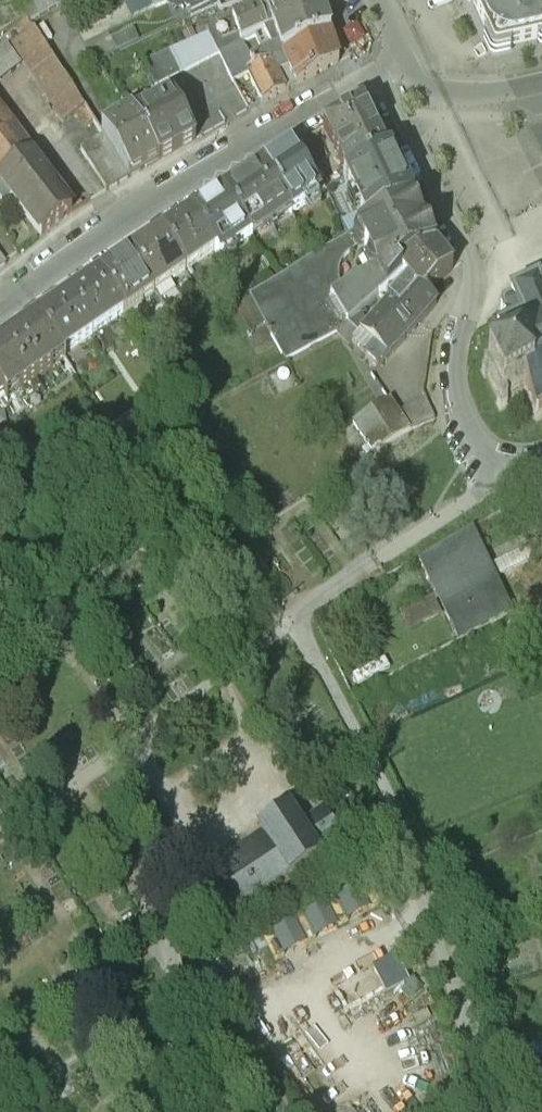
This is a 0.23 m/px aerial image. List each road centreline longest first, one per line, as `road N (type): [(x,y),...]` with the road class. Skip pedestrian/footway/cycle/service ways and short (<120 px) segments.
road 1 (residential): [(392,69),(469,252),(473,281),(456,385),(462,409),(501,469),(541,466)]
road 2 (residential): [(392,69),(249,143),(0,312)]
road 3 (unclassified): [(401,65),(473,88),(541,79)]

